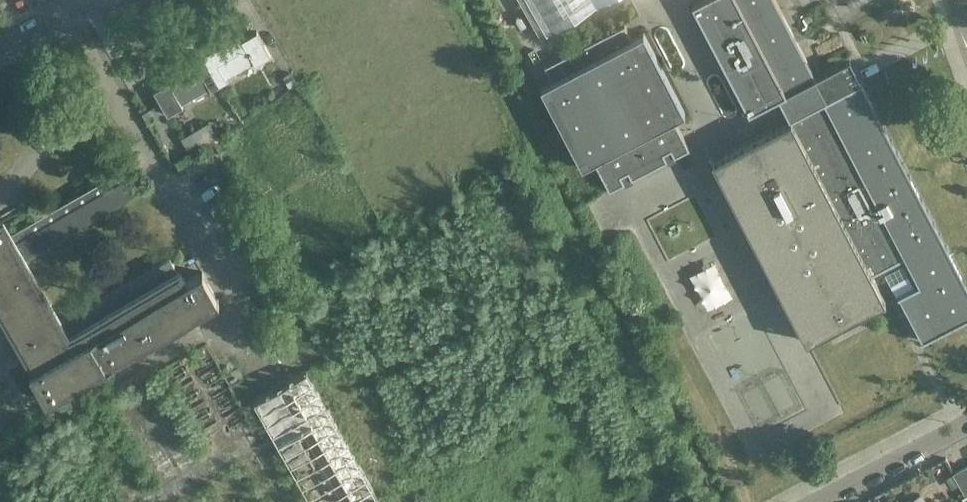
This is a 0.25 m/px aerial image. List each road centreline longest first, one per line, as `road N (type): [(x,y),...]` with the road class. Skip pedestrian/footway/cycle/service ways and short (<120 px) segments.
road 1 (residential): [(821,501),(966,420)]

